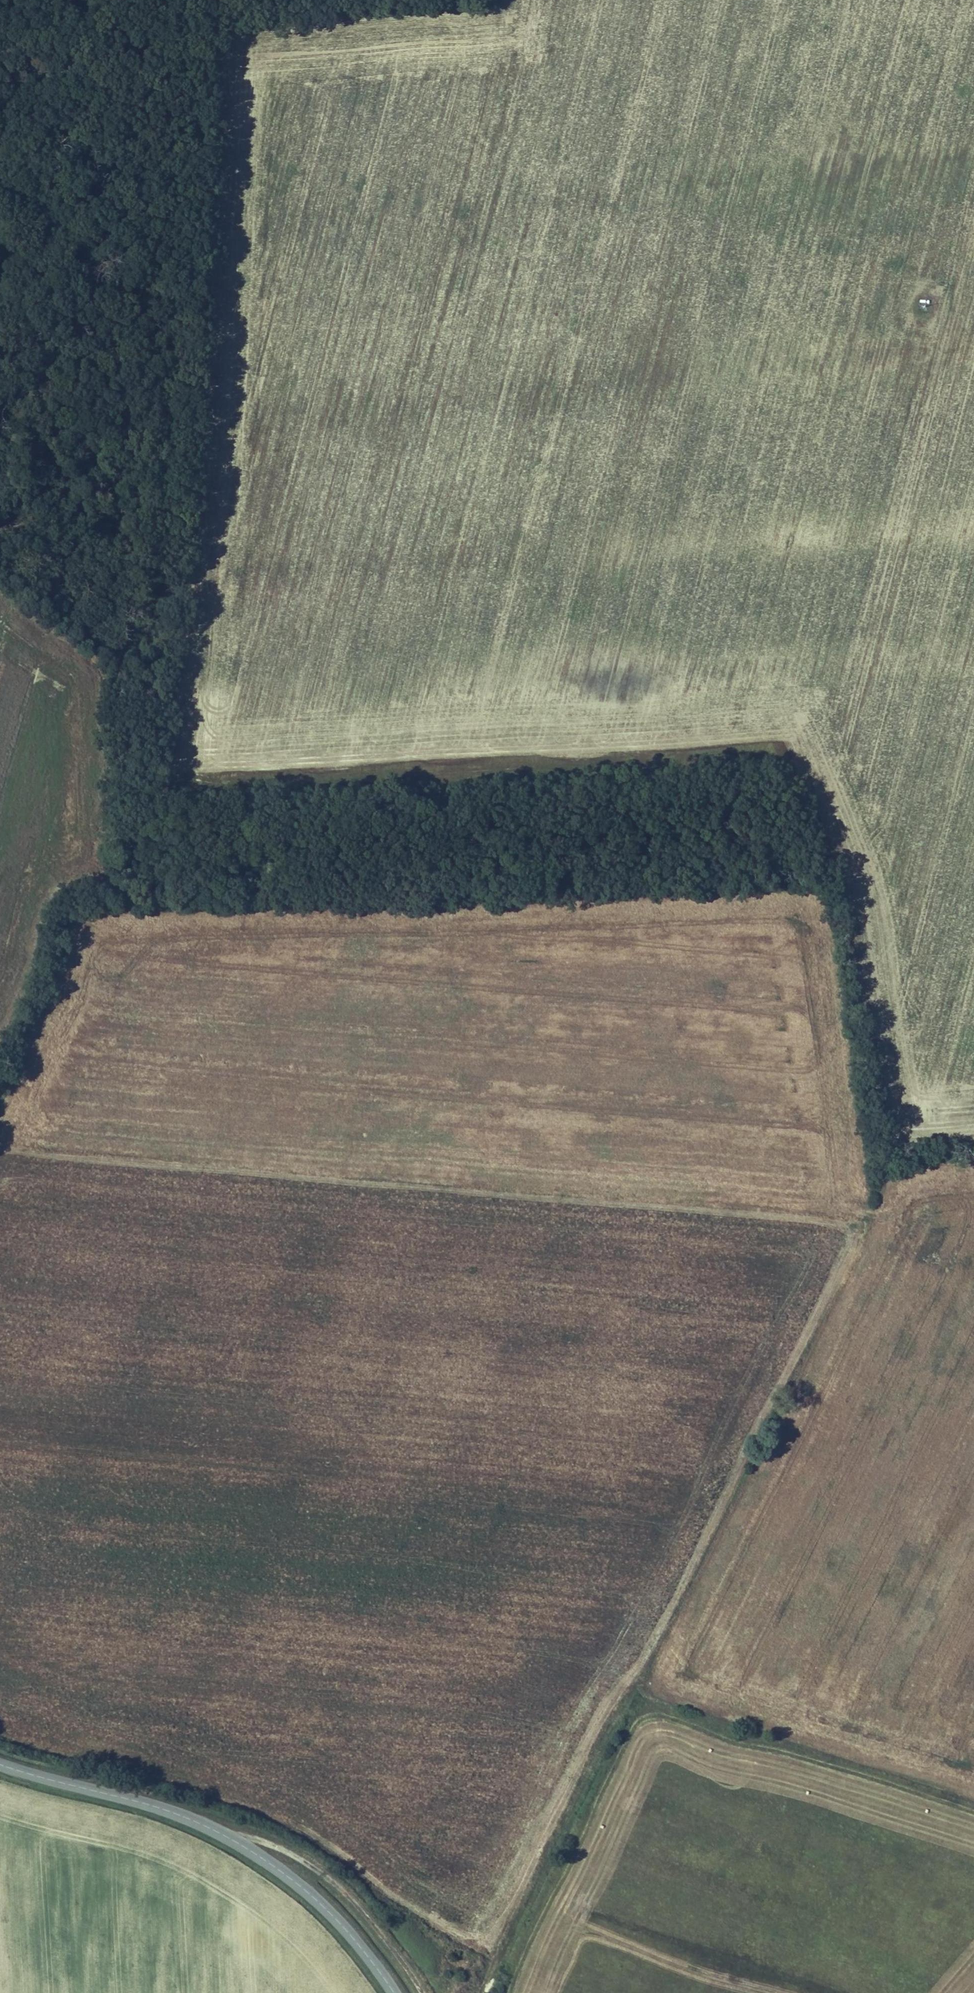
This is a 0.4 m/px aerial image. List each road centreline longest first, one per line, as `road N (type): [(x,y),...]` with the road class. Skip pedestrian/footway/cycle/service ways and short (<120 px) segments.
road 1 (tertiary): [(0,1763),(179,1814),(241,1845),(306,1890),(396,1992)]
road 2 (track): [(482,1992),(630,1688)]
road 3 (track): [(241,1845),(278,1846),(327,1876),(369,1918),(420,1992)]

